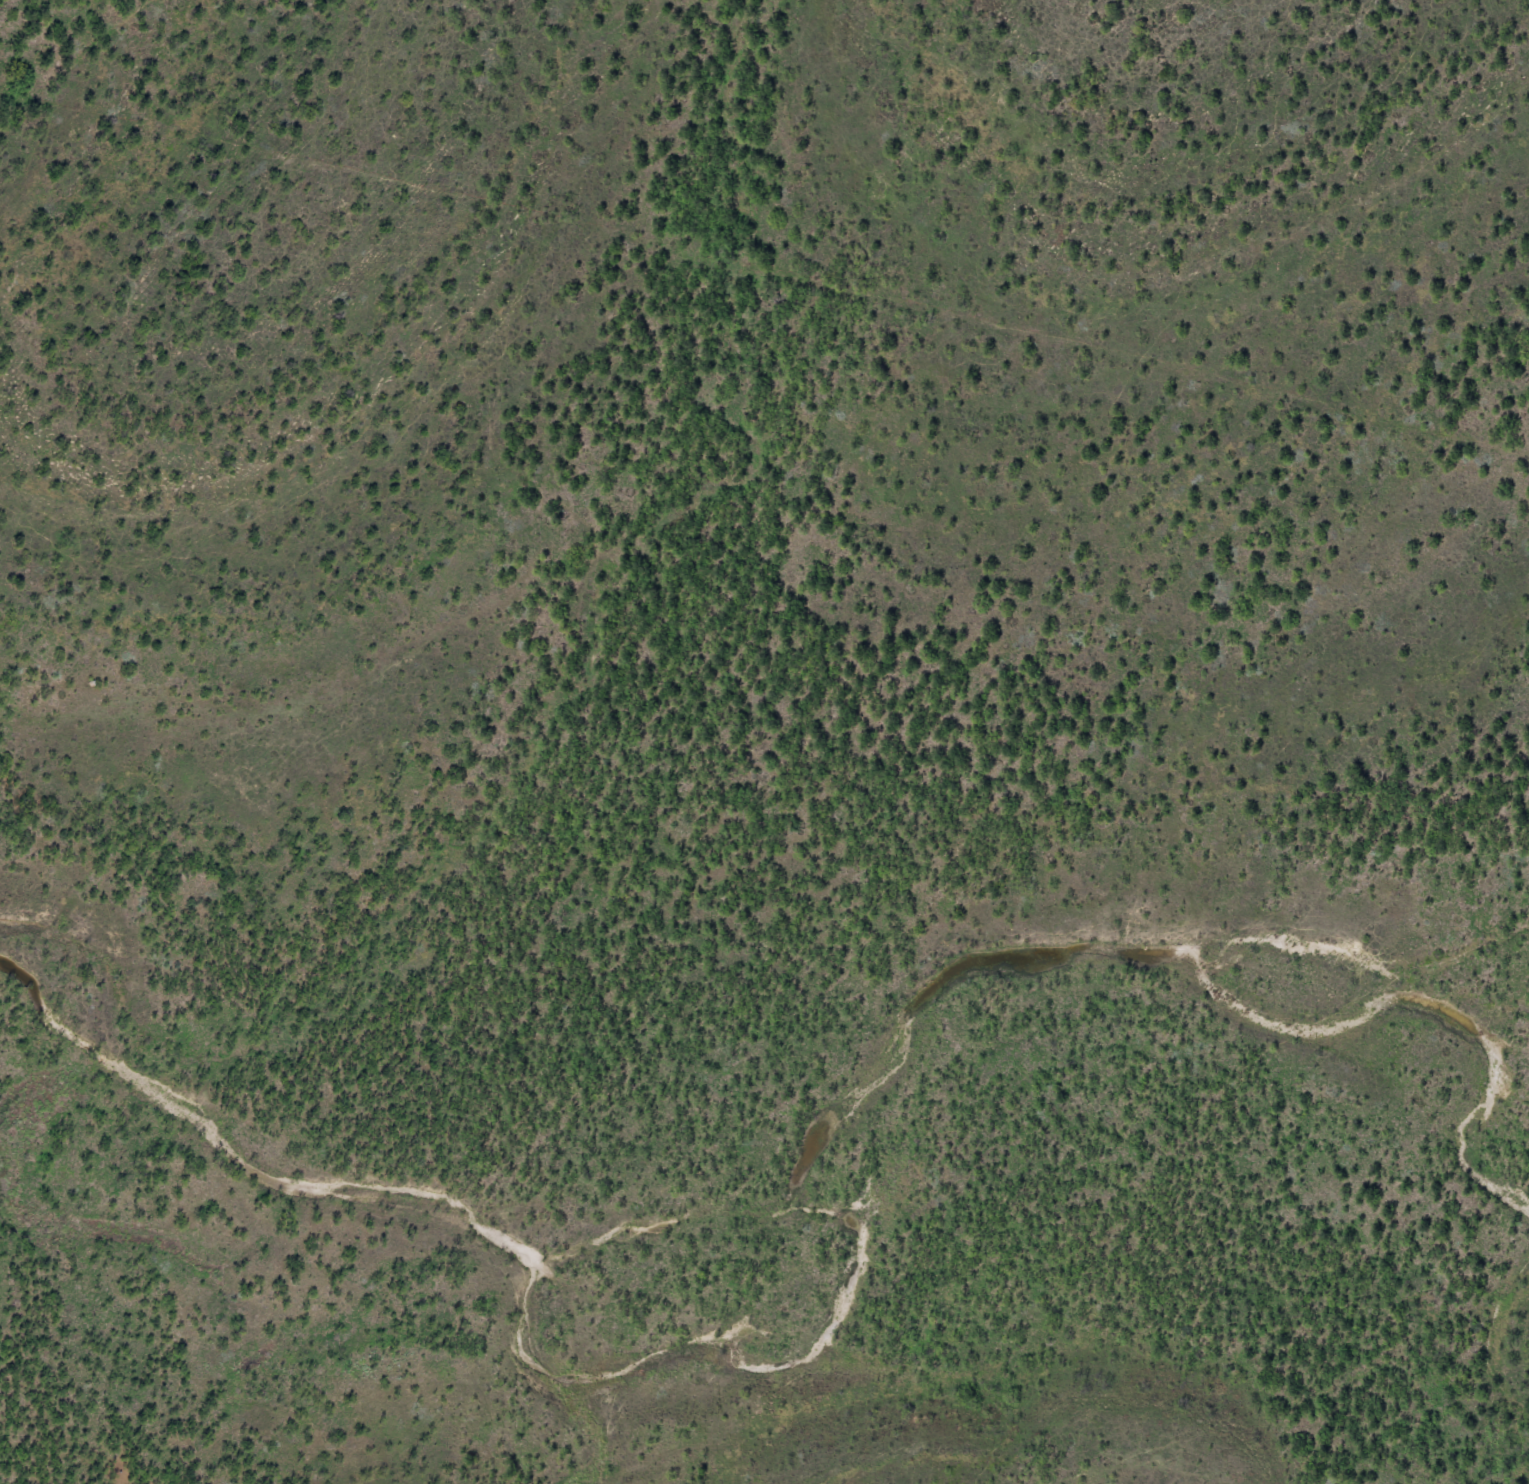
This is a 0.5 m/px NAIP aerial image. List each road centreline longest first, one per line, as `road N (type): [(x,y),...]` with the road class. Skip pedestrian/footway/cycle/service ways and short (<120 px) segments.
road 1 (residential): [(498,1483),(686,1443),(878,1382),(1528,1264)]

